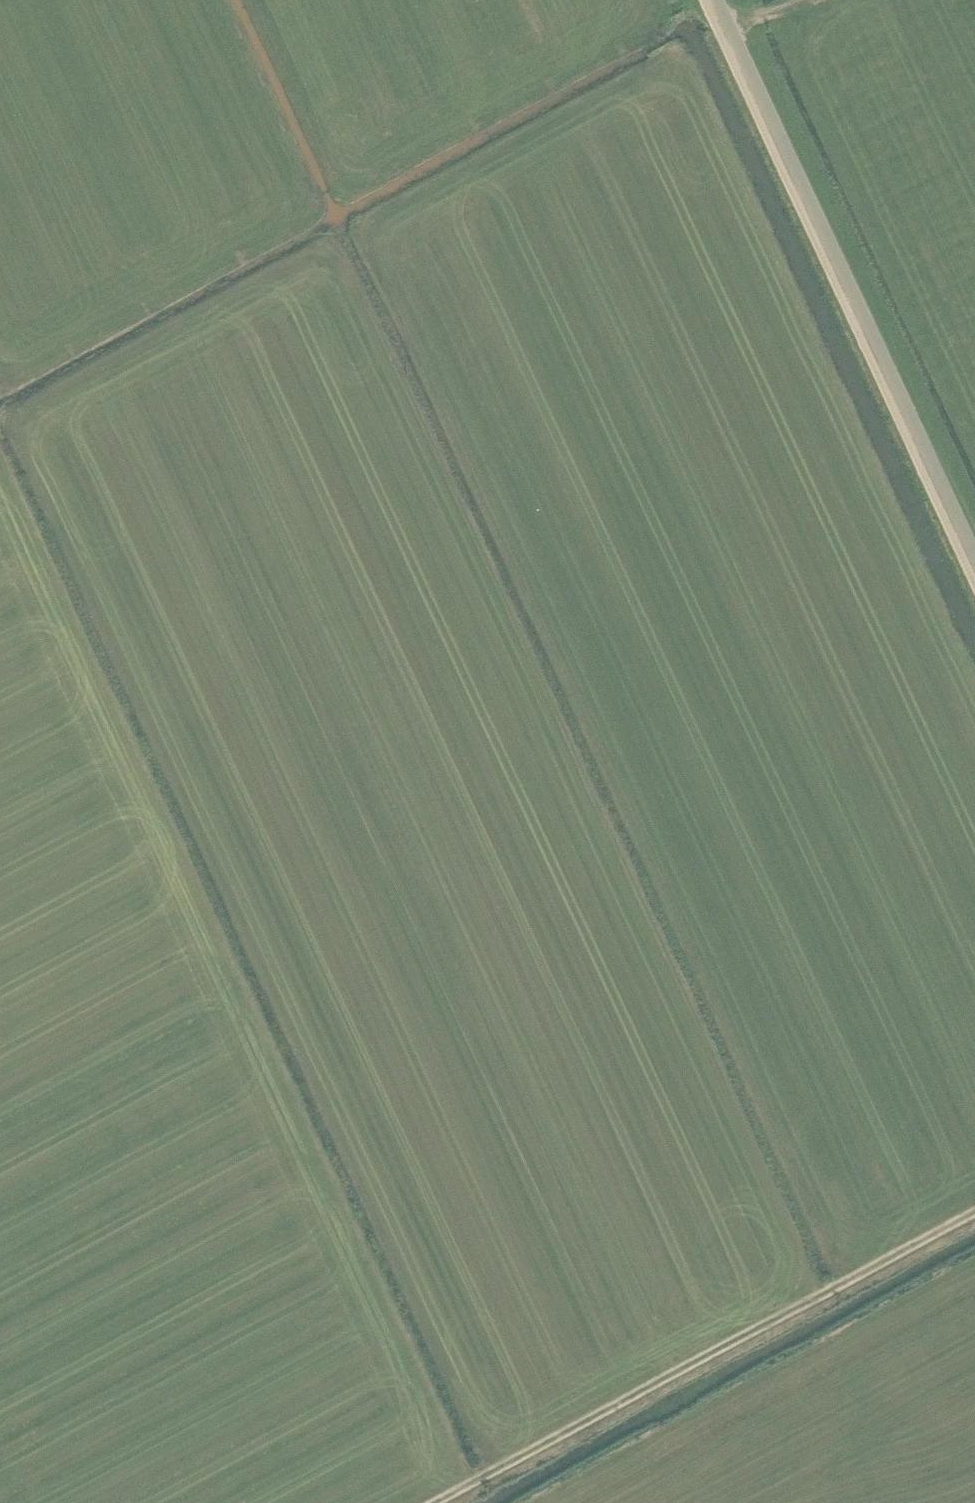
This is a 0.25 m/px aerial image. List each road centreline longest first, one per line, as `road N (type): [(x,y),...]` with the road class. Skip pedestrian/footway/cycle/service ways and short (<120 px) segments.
road 1 (unclassified): [(974,557),(717,0)]

